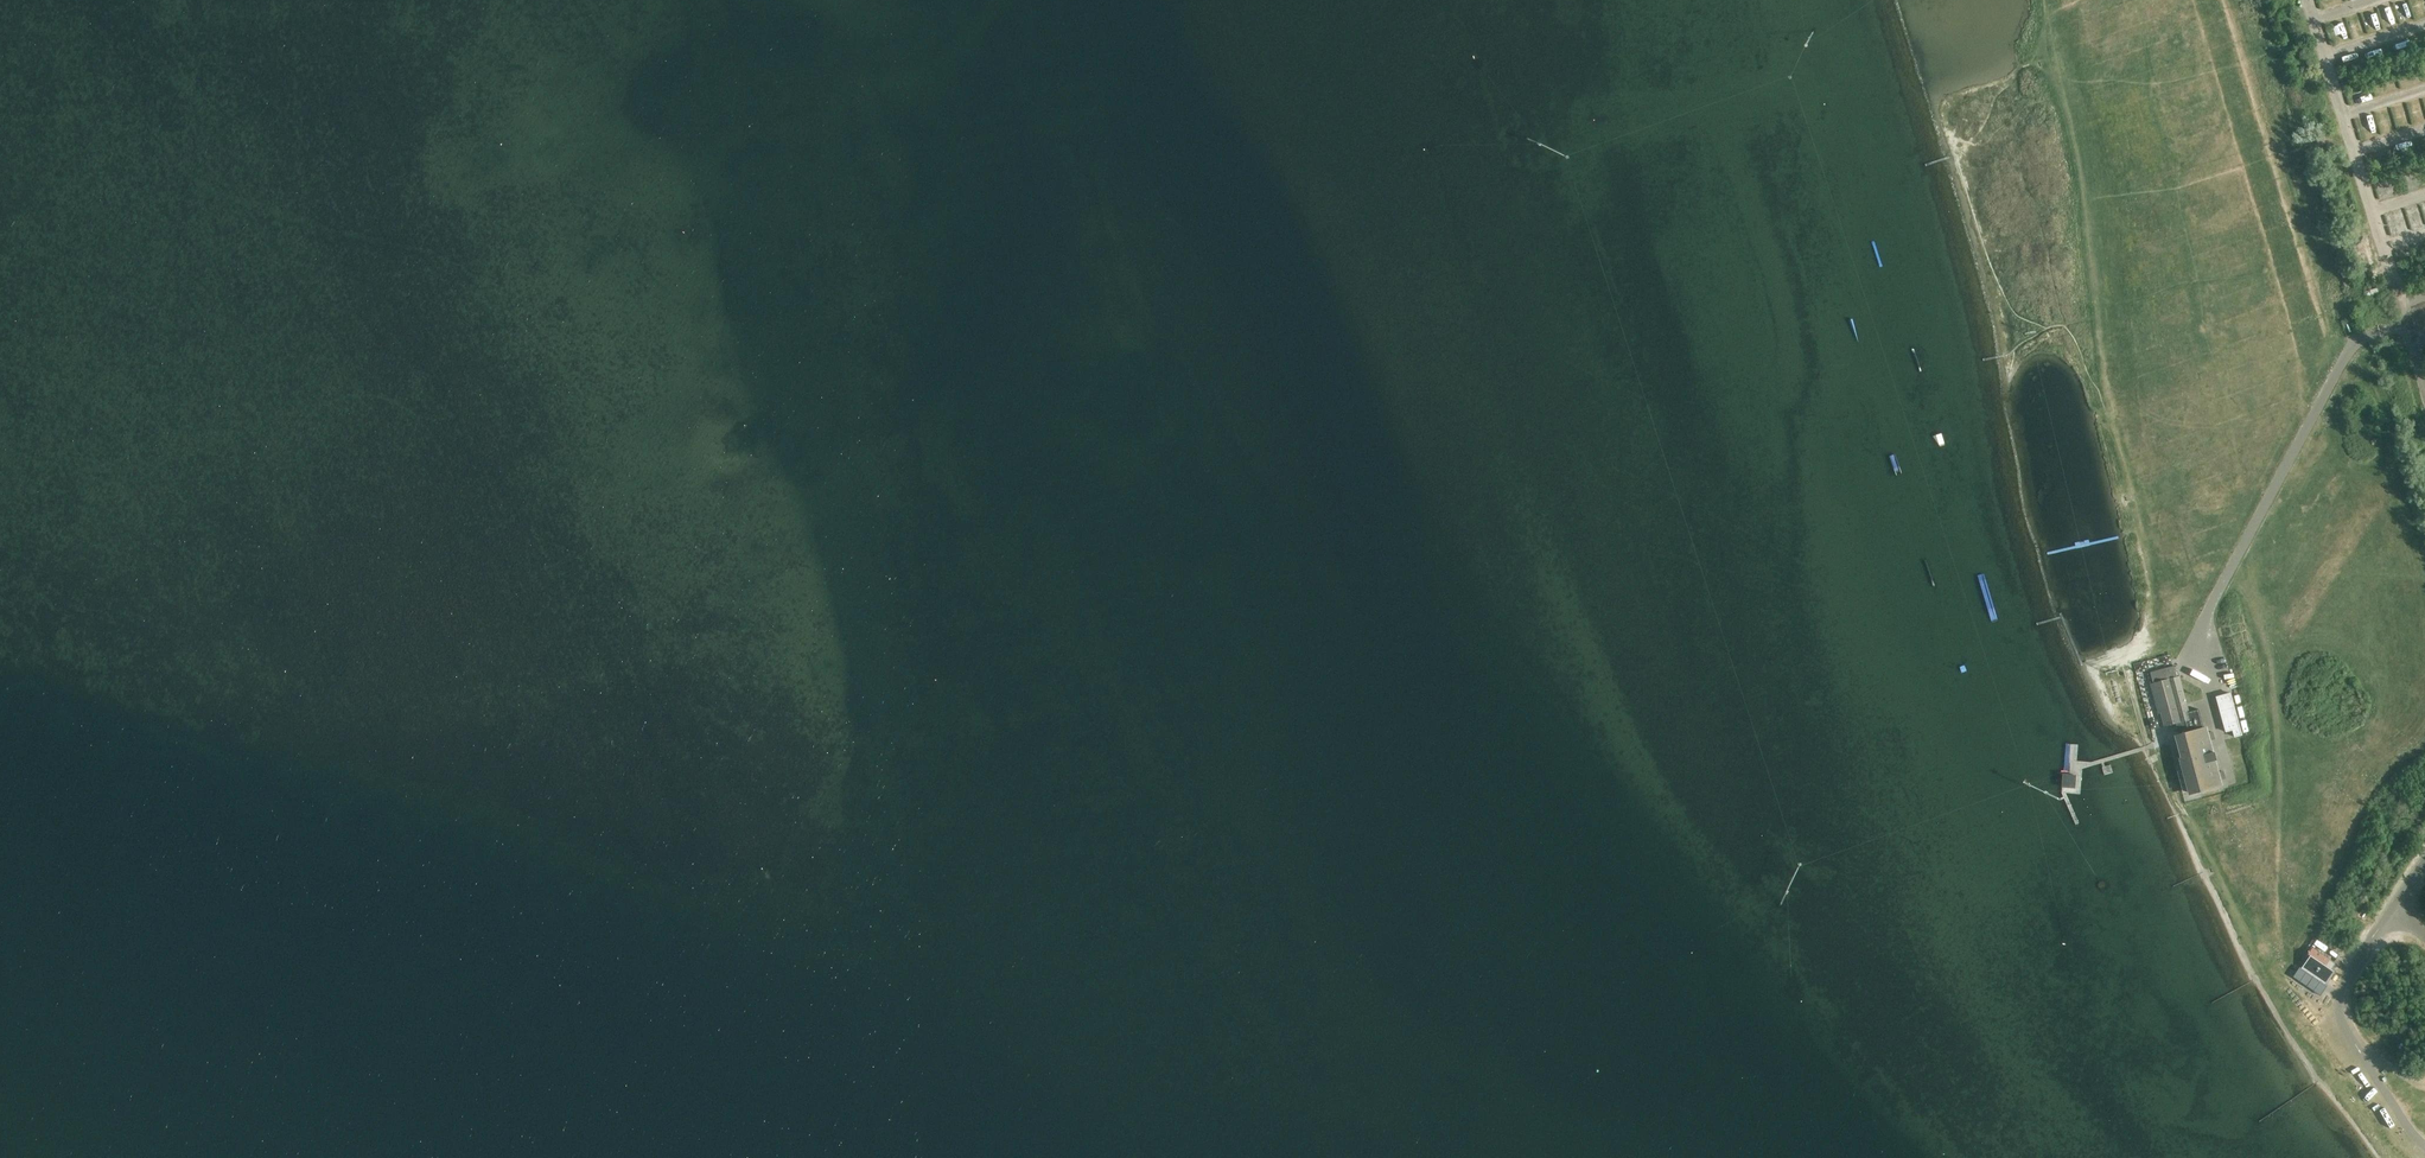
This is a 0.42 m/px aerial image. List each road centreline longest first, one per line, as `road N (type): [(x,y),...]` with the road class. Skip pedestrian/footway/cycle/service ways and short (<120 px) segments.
road 1 (unclassified): [(2393,913),(2337,1000),(2364,1057),(2424,1146)]

